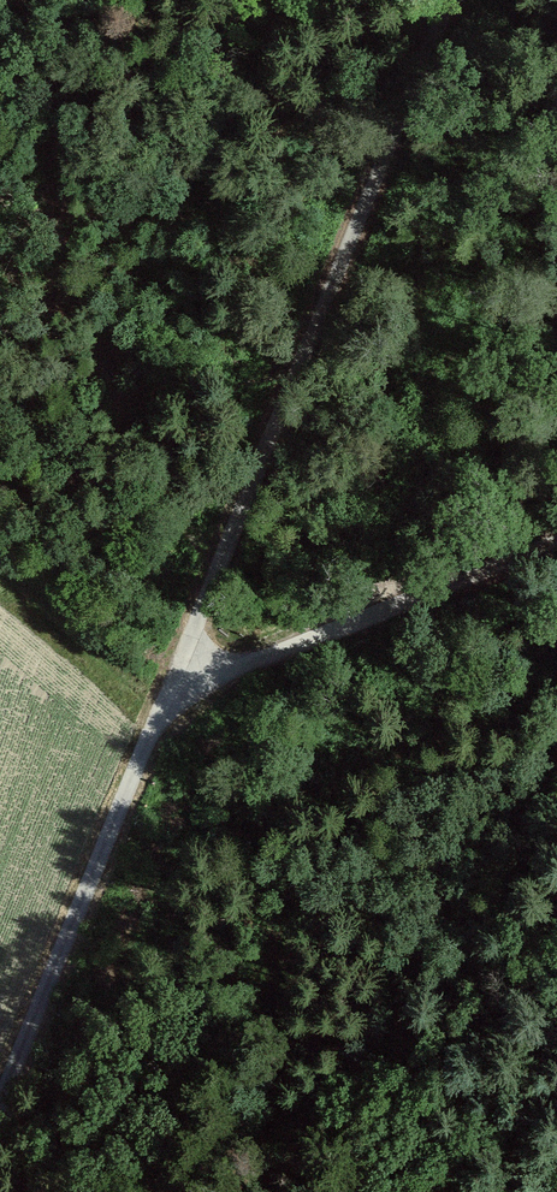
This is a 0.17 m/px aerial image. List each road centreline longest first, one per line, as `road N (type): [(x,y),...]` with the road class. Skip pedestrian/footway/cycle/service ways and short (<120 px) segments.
road 1 (track): [(453,0),(182,675)]
road 2 (track): [(182,675),(0,1116)]
road 3 (track): [(182,675),(240,671),(556,546)]

